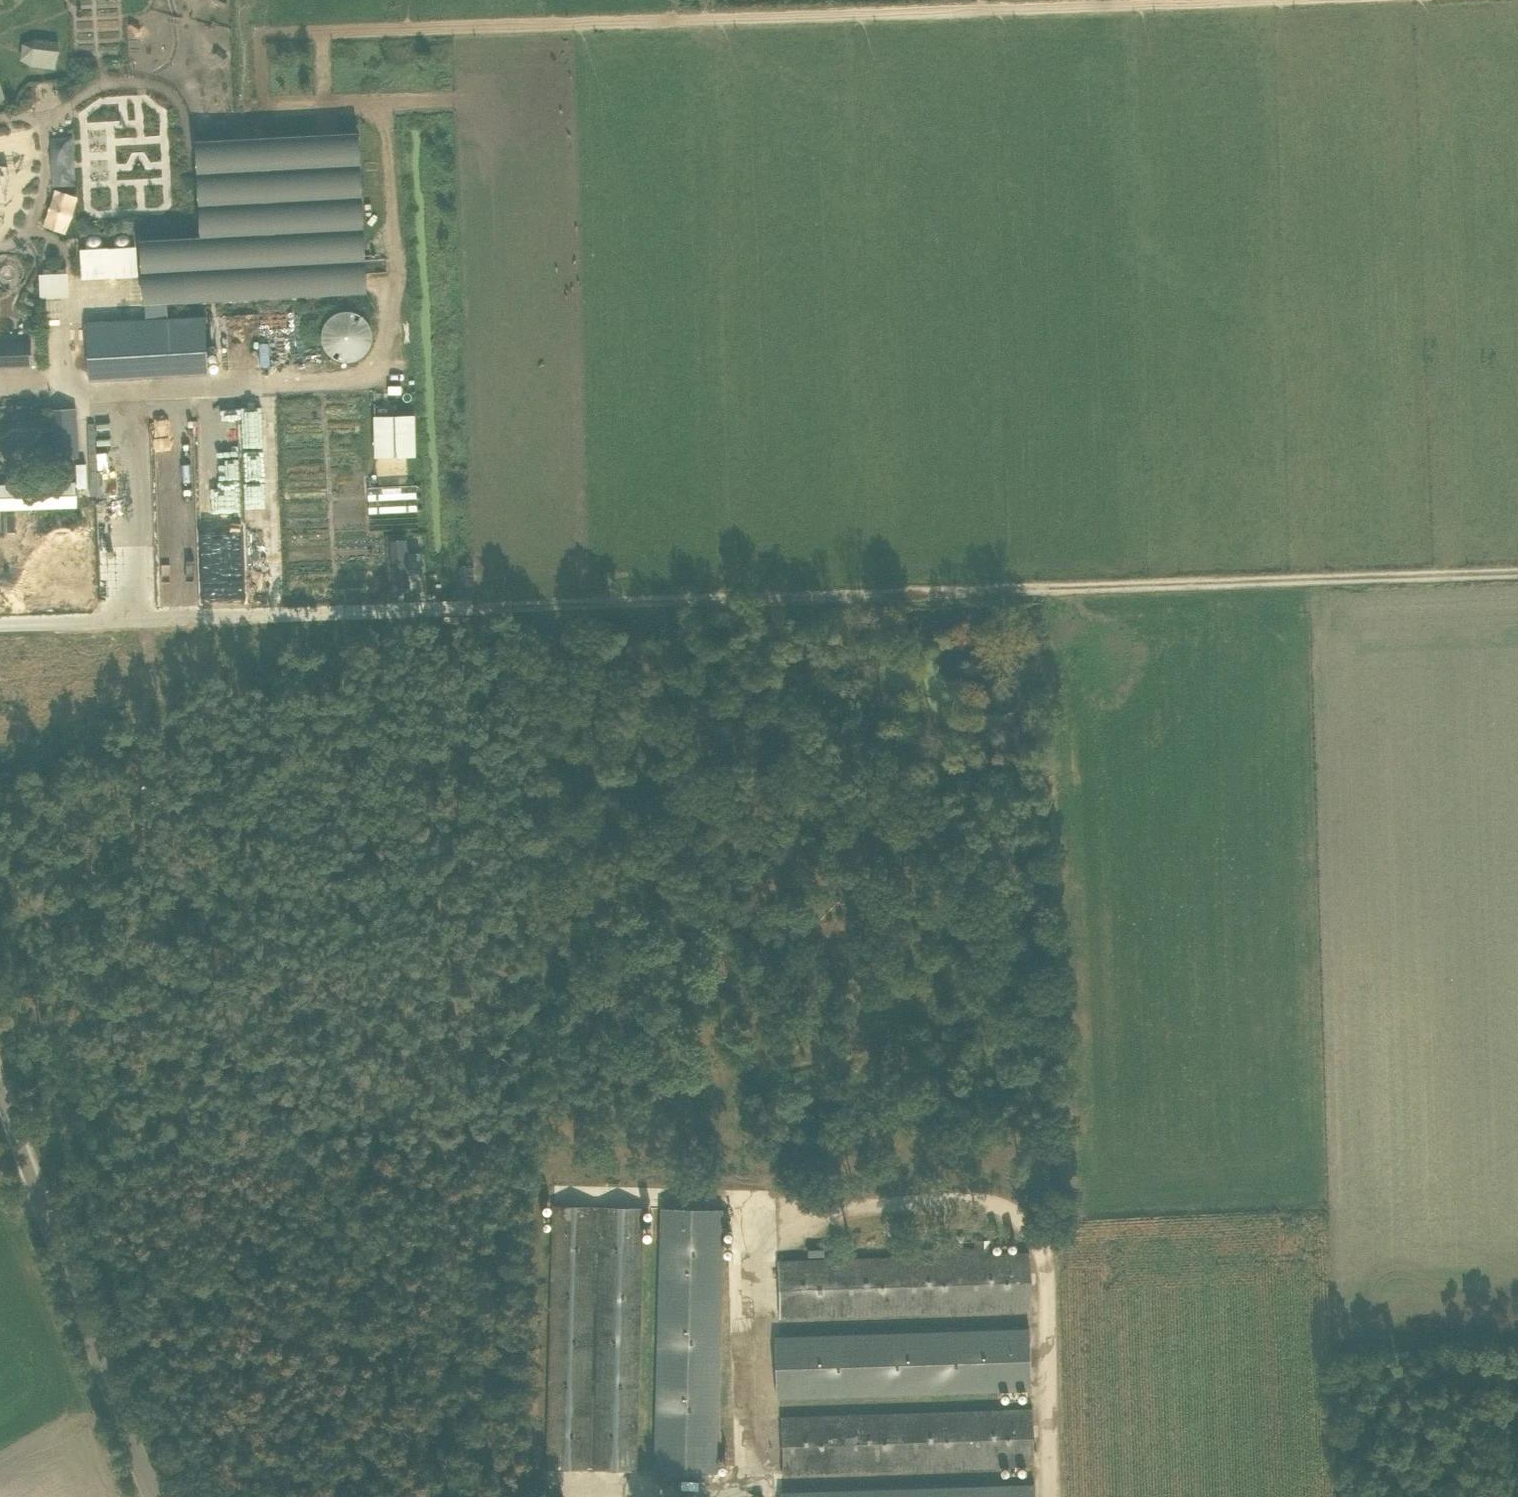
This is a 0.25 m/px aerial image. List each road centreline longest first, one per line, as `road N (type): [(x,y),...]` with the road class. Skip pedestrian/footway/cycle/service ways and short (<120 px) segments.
road 1 (unclassified): [(150,1496),(107,1406),(0,1107)]

